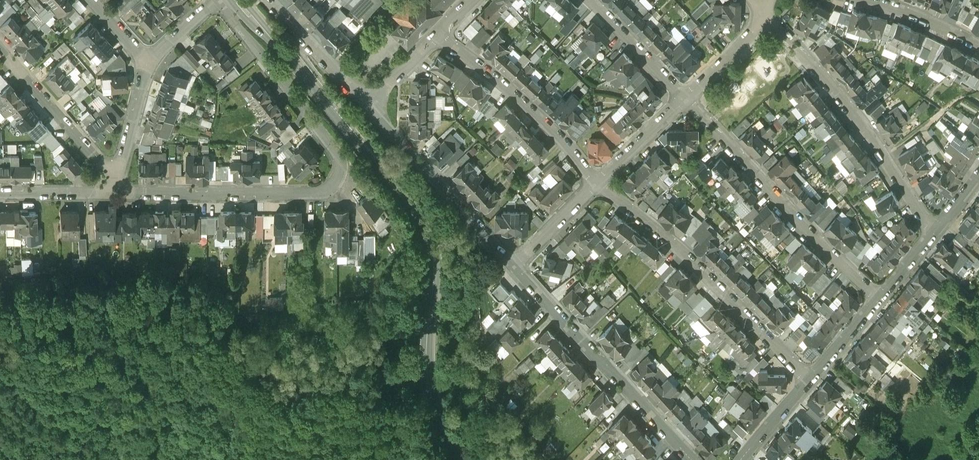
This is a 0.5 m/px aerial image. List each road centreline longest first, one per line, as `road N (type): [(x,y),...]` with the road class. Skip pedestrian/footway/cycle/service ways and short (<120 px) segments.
road 1 (secondary): [(463,459),(435,397),(439,269),(429,233),(238,0)]
road 2 (residential): [(220,0),(340,148),(345,173),(318,192),(119,189)]
road 3 (residential): [(604,184),(812,379)]
road 4 (residential): [(880,297),(690,100)]
road 5 (residential): [(769,14),(862,118),(941,225)]
road 6 (residential): [(695,459),(517,264)]
road 7 (residential): [(441,36),(604,184)]
road 8 (residential): [(517,264),(370,109)]
road 9 (track): [(98,448),(184,423),(219,426),(288,459)]
road 10 (residential): [(119,181),(0,50)]
road 11 (residential): [(370,109),(271,0)]
road 12 (residential): [(690,100),(592,0)]
road 13 (residential): [(148,61),(119,181)]
road 14 (residential): [(690,100),(604,184)]

